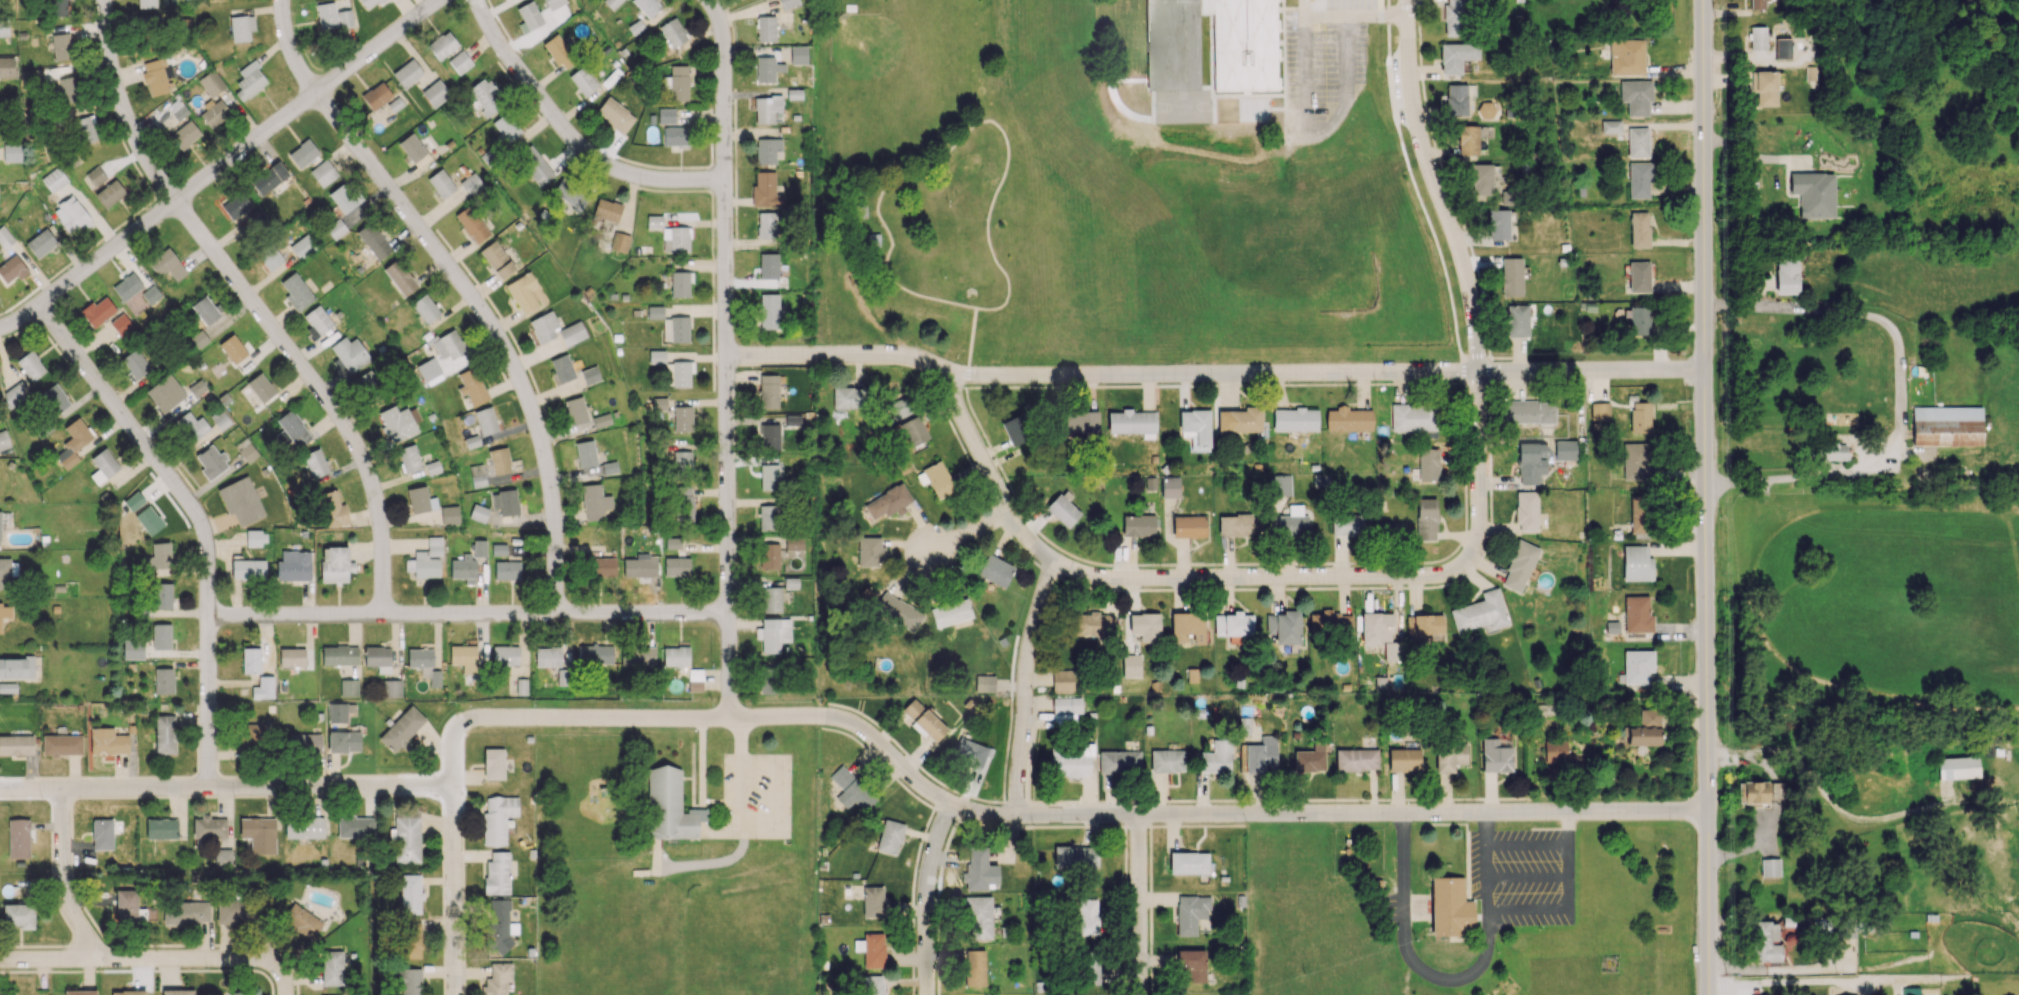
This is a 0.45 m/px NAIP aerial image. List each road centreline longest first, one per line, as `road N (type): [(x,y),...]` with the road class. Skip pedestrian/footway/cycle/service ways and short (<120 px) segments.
road 1 (residential): [(1709,814),(994,819),(934,794),(844,725),(814,719),(494,721)]
road 2 (secondary): [(1703,0),(1710,994)]
road 3 (residential): [(1704,370),(955,375),(905,356),(727,357)]
road 4 (residential): [(710,0),(724,40),(732,720)]
road 5 (residential): [(103,0),(117,97),(152,172),(351,432),(377,509),(385,617)]
road 6 (residential): [(281,0),(302,77),(477,301),(524,383),(548,467),(560,615)]
road 7 (residential): [(1480,469),(1479,529),(1468,559),(1454,574),(1429,580),(1092,580),(1061,568),(1012,512)]
road 8 (residential): [(447,0),(0,330)]
road 9 (residential): [(38,307),(203,532),(215,790)]
road 10 (residential): [(731,613),(212,619)]
road 11 (residential): [(1407,0),(1413,108),(1476,320),(1480,469)]
road 12 (residential): [(456,787),(0,792)]
road 13 (residential): [(478,0),(543,106),(589,157),(657,183),(726,182)]
road 14 (residential): [(494,721),(456,736),(457,994)]
road 15 (residential): [(280,970),(246,958),(0,960)]
road 16 (residential): [(1061,568),(1037,613),(1027,673),(1021,819)]
road 17 (residential): [(954,804),(926,912),(926,994)]
road 18 (residential): [(1140,819),(1141,994)]
road 19 (residential): [(66,792),(65,891),(95,960)]
road 20 (residential): [(1012,512),(958,411),(955,375)]

